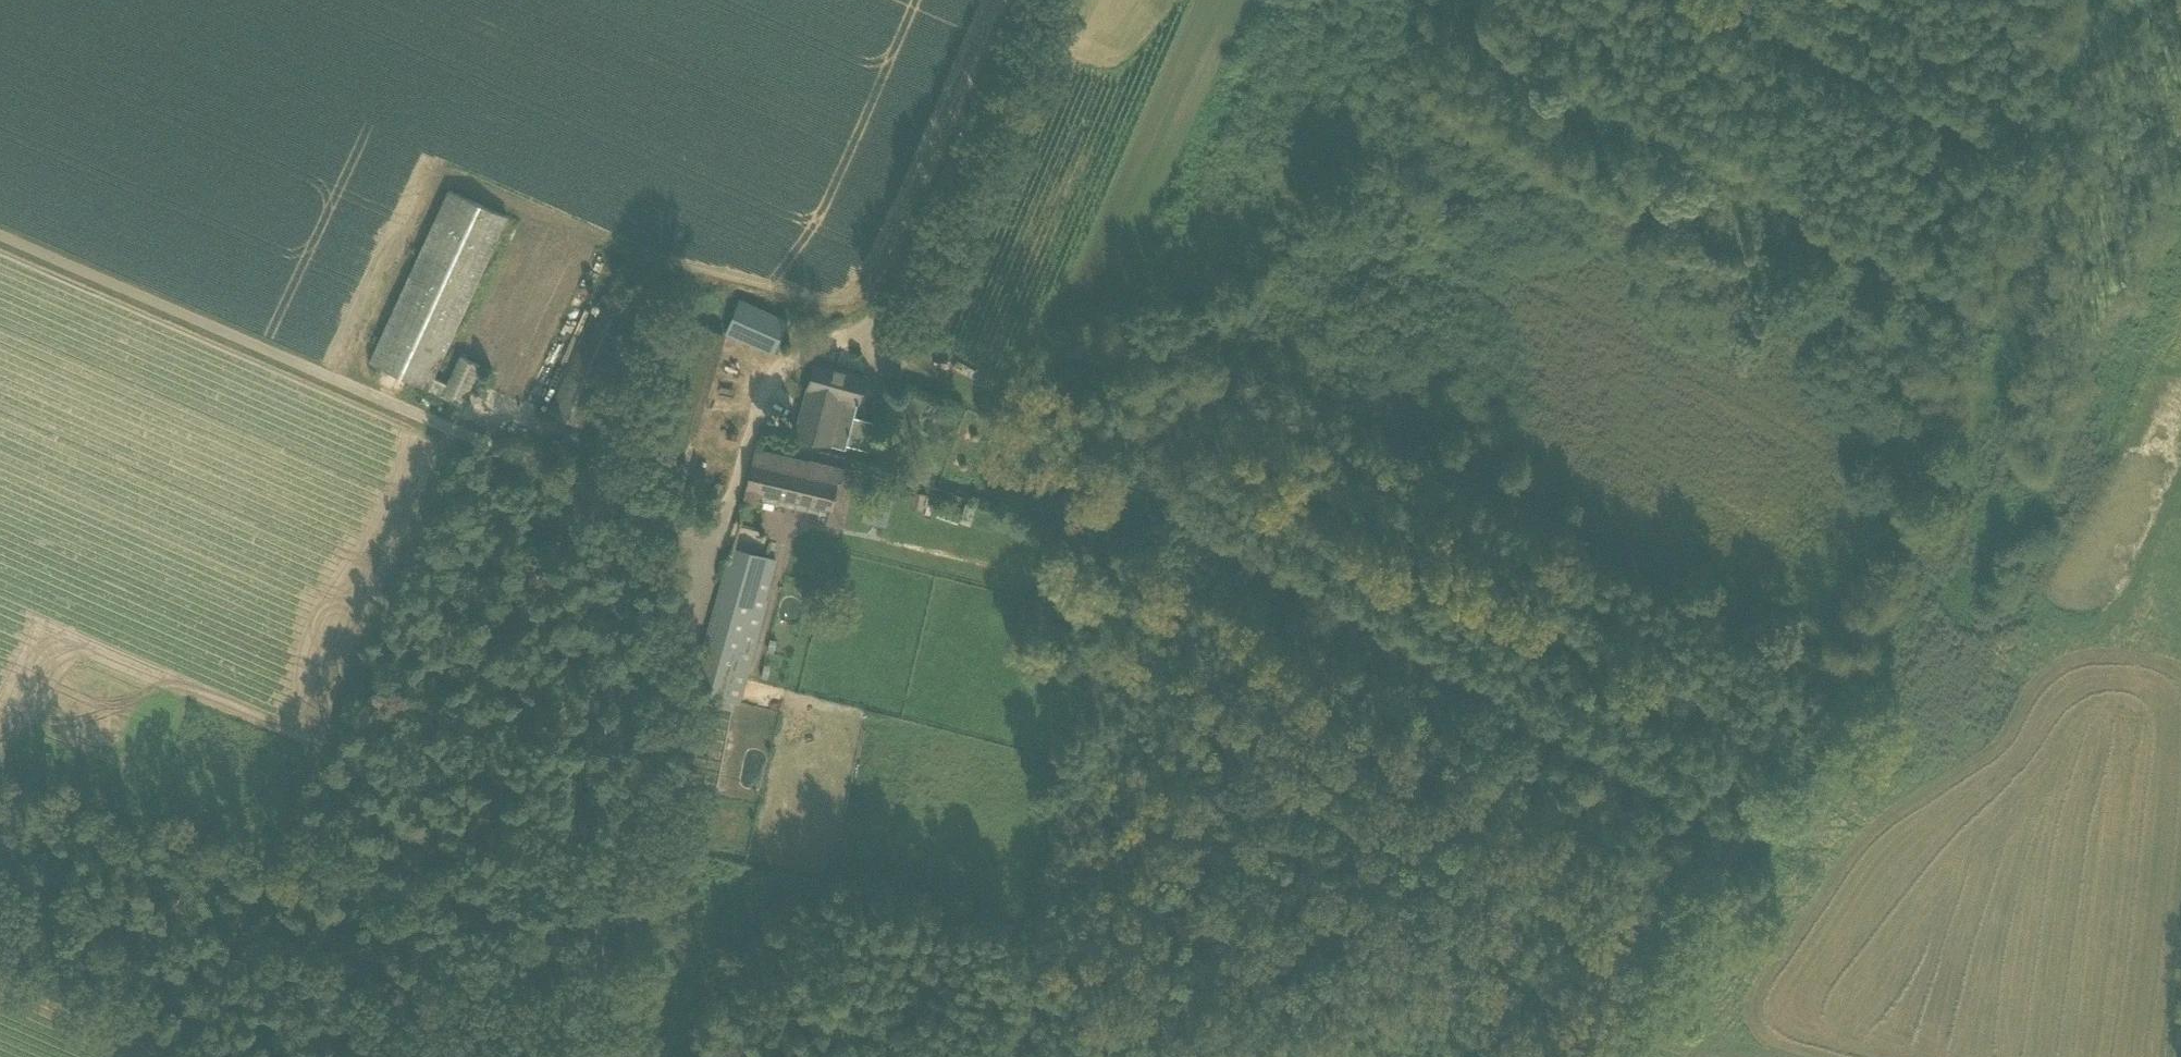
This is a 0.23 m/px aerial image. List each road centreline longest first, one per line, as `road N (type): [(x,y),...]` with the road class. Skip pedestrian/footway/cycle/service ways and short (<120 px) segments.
road 1 (unclassified): [(0,234),(506,451),(605,505),(702,524),(728,506),(772,380),(796,353),(856,336),(880,316),(1022,0)]
road 2 (track): [(461,436),(306,795),(175,1056)]
road 3 (track): [(1615,1056),(1927,591),(1928,570),(1868,526)]
road 4 (track): [(702,524),(700,573),(642,744),(596,1004),(576,1040),(550,1056)]

